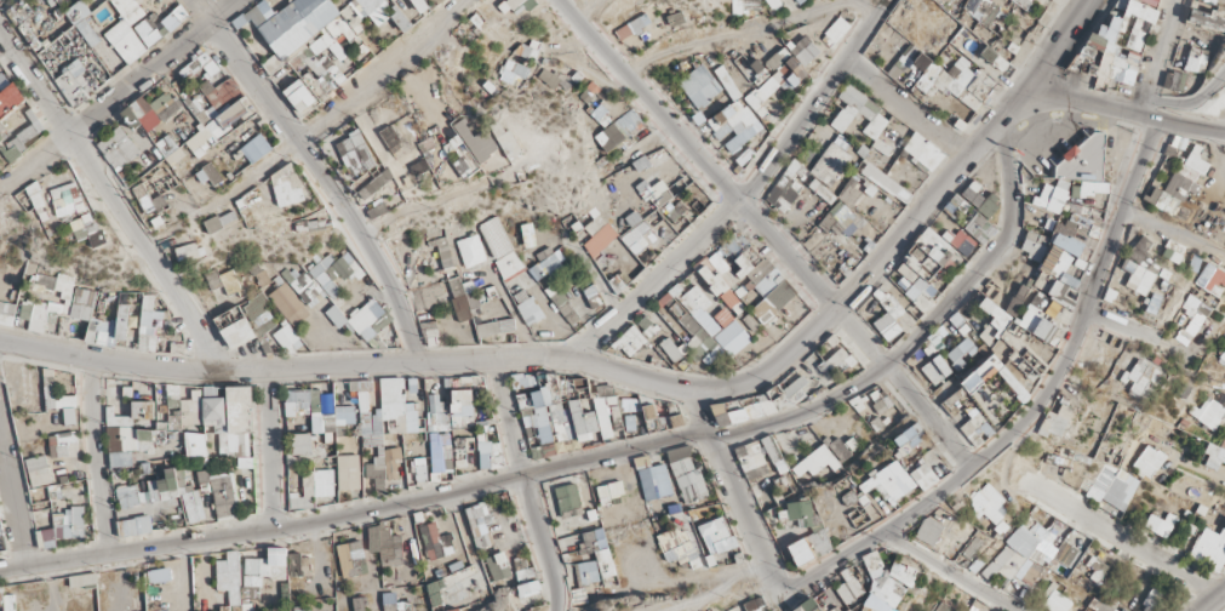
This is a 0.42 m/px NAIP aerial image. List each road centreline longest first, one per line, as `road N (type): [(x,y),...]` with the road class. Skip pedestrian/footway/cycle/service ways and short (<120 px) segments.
road 1 (tertiary): [(0,341),(228,372),(569,360),(689,382),(744,381),(837,309),(1002,120),(1091,0)]
road 2 (residential): [(75,141),(233,0)]

